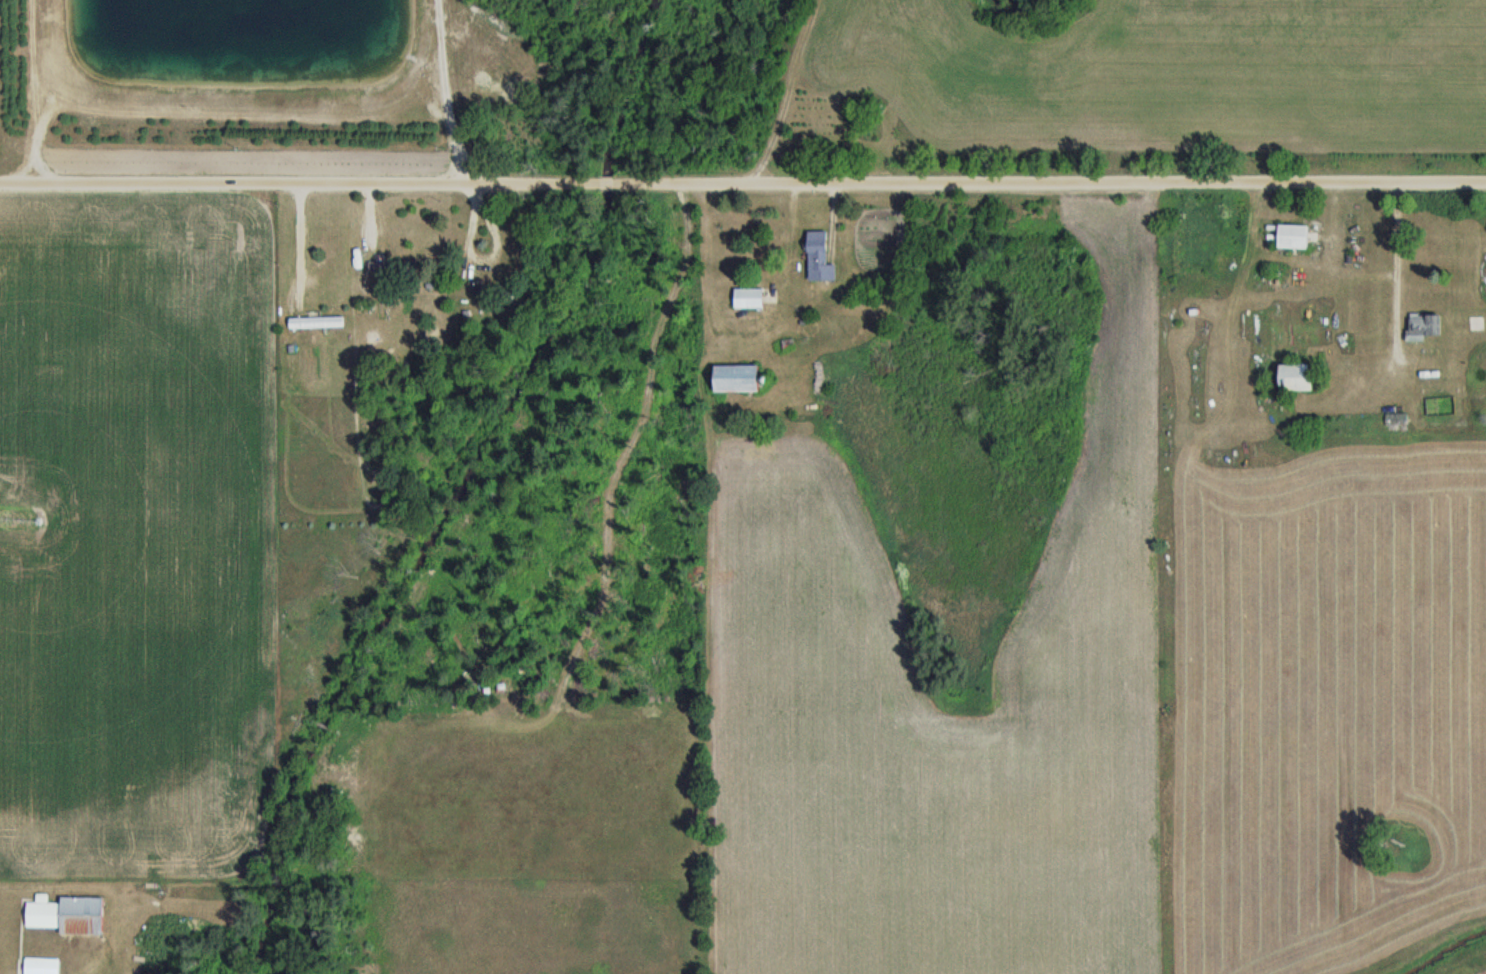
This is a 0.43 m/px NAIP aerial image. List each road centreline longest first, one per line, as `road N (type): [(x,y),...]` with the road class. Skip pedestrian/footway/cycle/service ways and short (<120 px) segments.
road 1 (residential): [(1485,182),(614,179)]
road 2 (residential): [(597,179),(0,182)]

